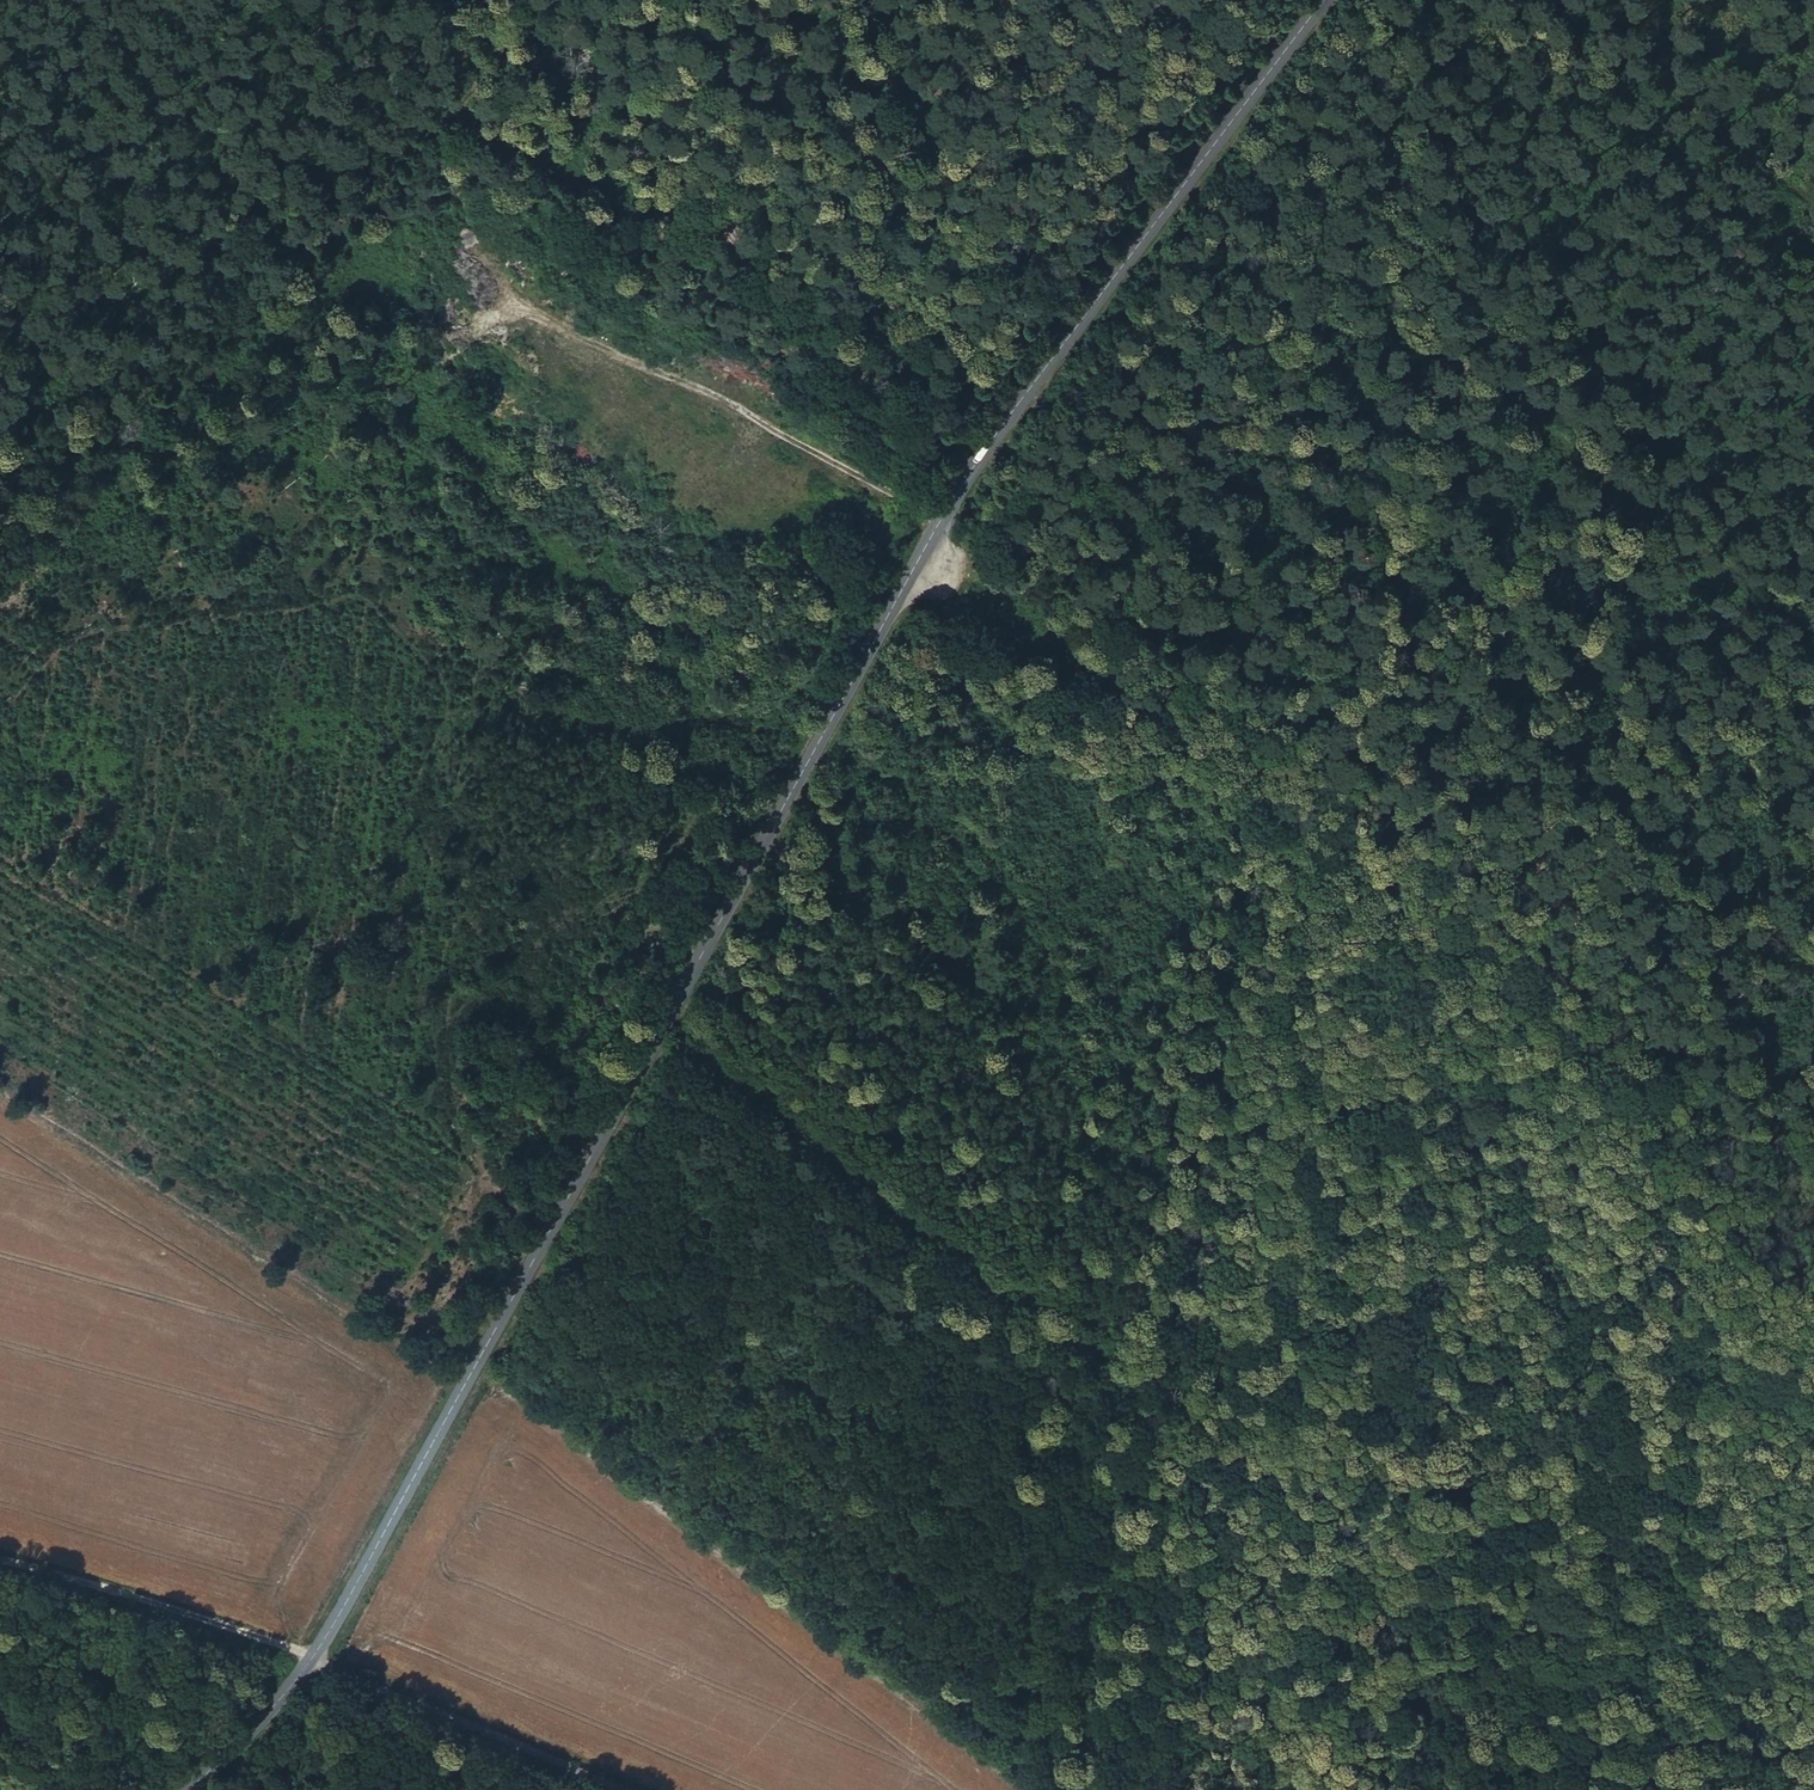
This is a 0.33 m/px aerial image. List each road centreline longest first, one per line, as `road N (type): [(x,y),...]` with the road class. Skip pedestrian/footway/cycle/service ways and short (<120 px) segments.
road 1 (tertiary): [(1339,0),(941,528),(309,1662),(273,1708),(177,1789)]
road 2 (track): [(625,1789),(313,1655),(0,1565)]
road 3 (track): [(976,481),(865,407),(524,0)]
road 4 (track): [(554,335),(752,420),(941,528)]

